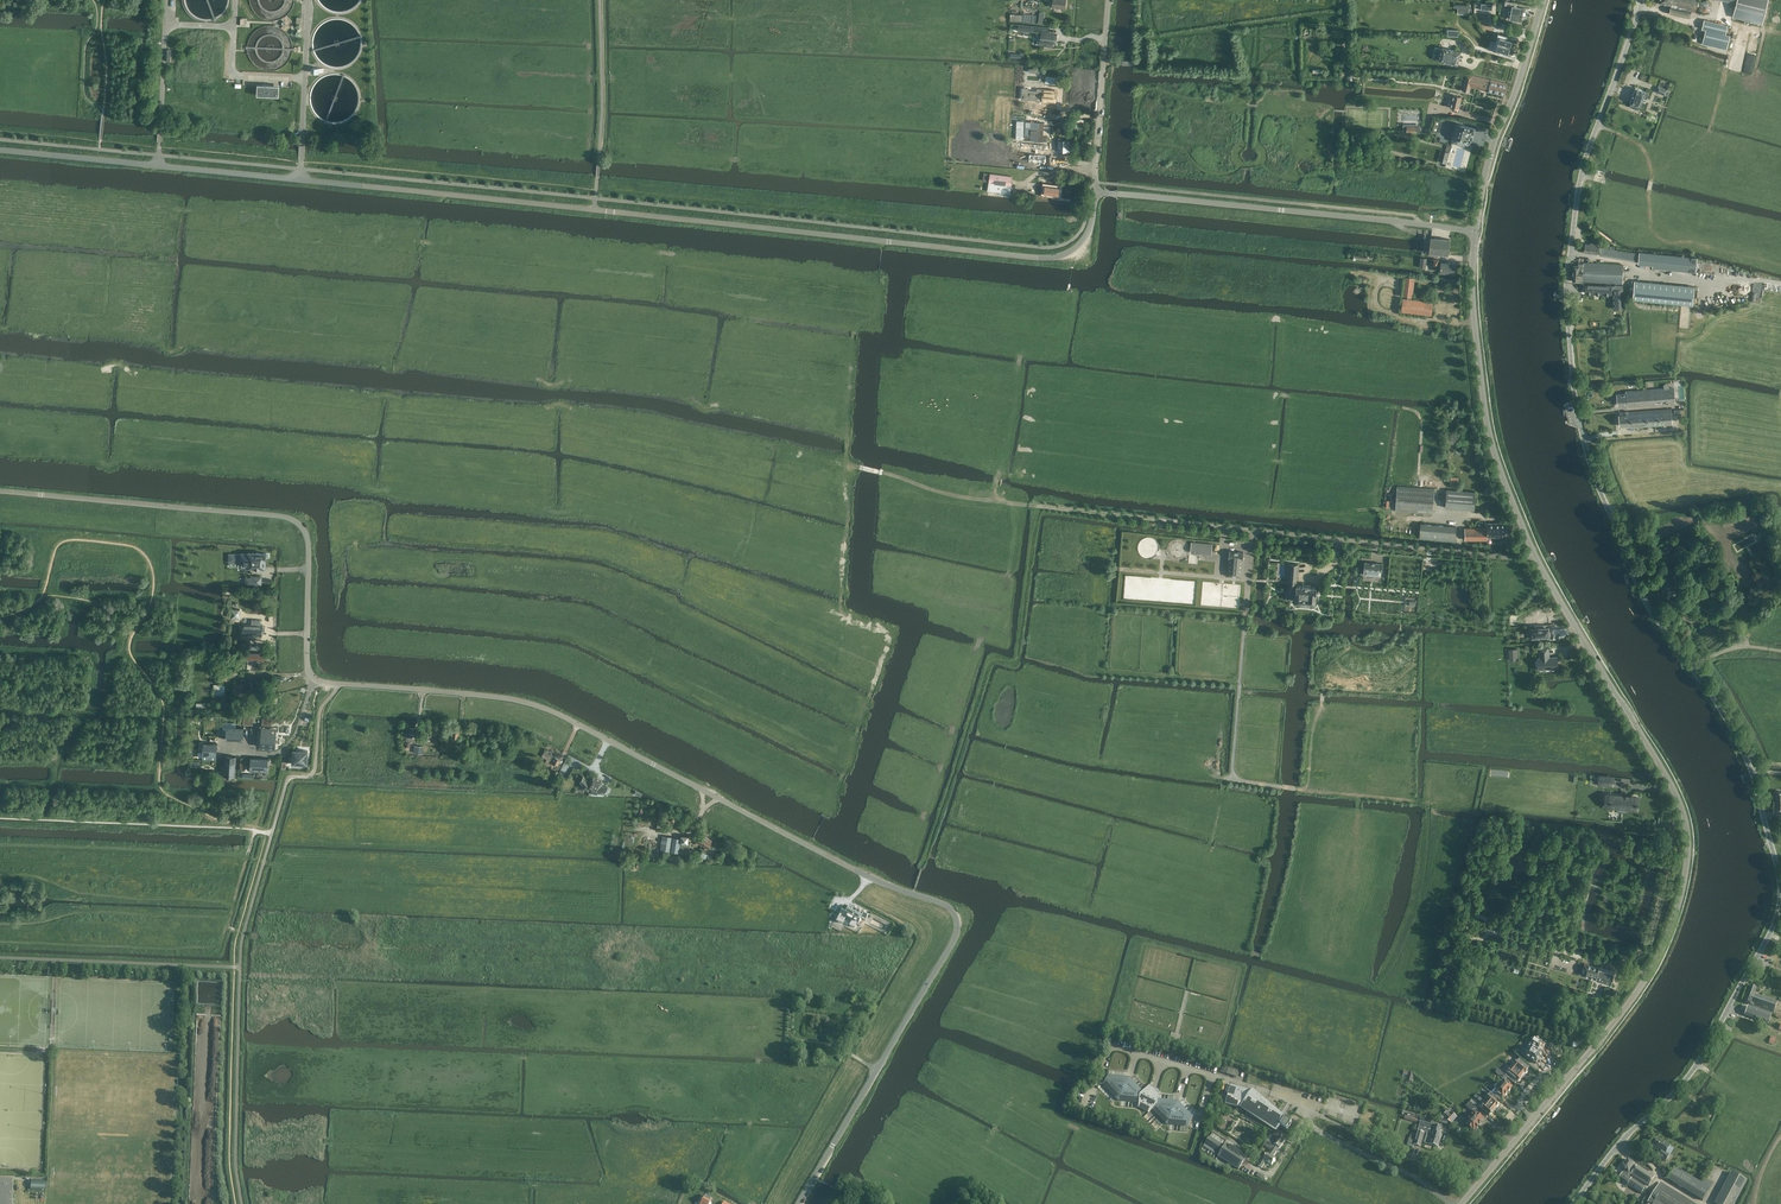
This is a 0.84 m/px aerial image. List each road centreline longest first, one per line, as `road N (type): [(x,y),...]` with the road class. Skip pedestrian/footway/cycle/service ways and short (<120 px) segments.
road 1 (unclassified): [(798,1203),(956,936),(953,911),(867,877),(531,703),(314,680),(307,666),(308,541),(291,519),(0,492)]
road 2 (unclassified): [(1097,192),(1084,241),(1072,252),(1038,257),(0,150)]
road 3 (tertiary): [(1461,1203),(1649,975),(1676,915),(1688,844),(1676,797),(1533,554),(1502,476),(1483,399),(1474,232)]
road 4 (unclassified): [(1780,874),(1742,748),(1642,591),(1593,475),(1574,388),(1565,284),(1582,174),(1643,0)]
road 5 (track): [(1038,505),(1533,554)]
road 6 (unclassified): [(1474,232),(1097,192)]
road 7 (unclassified): [(1575,1203),(1690,1074),(1780,910)]
road 8 (track): [(841,780),(892,635),(849,621),(842,609),(856,467)]
road 9 (tertiary): [(1474,232),(1493,146),(1544,0)]
road 10 (track): [(1780,283),(1690,281),(1571,253)]
road 11 (unclassified): [(1097,192),(1108,0)]
road 12 (track): [(1419,915),(1430,807),(1359,797)]
road 13 (track): [(1232,779),(1245,616)]
road 14 (track): [(1118,569),(1221,578),(1225,527)]
road 15 (track): [(760,1058),(740,1179),(743,1197),(753,1203)]
road 16 (track): [(1780,34),(1640,9)]
road 17 (track): [(996,500),(860,467)]
road 18 (track): [(1359,797),(1226,779)]

